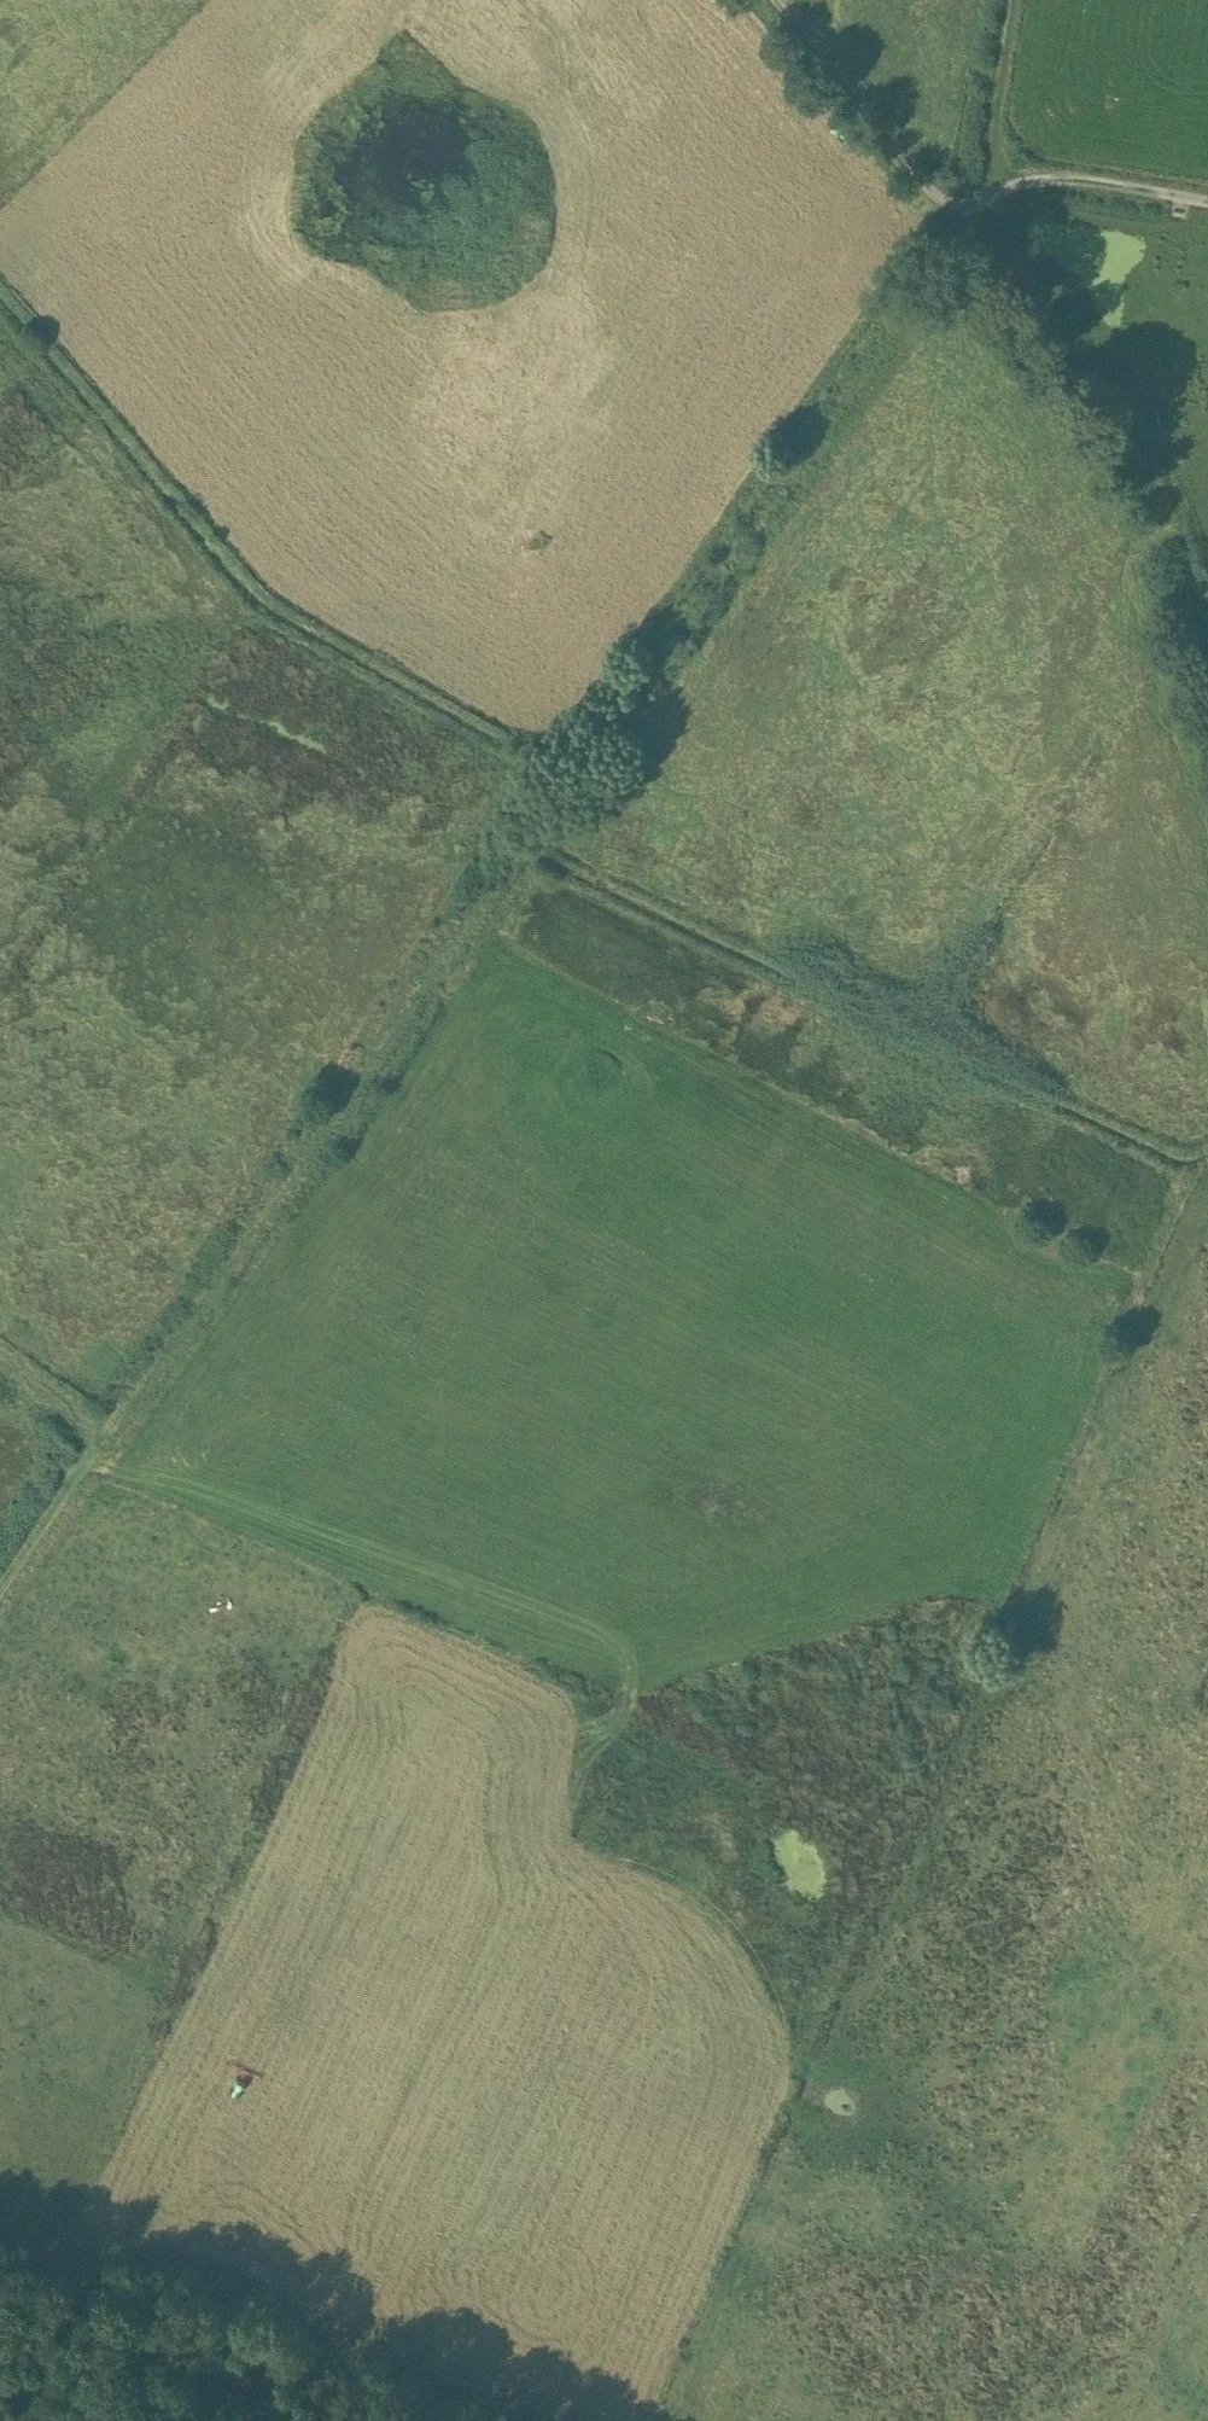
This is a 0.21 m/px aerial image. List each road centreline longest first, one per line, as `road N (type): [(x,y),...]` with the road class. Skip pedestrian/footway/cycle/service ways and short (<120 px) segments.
road 1 (track): [(770,0),(952,216)]
road 2 (track): [(1207,201),(1079,180),(1002,190),(952,216)]
road 3 (track): [(1008,0),(988,120),(1002,190)]

